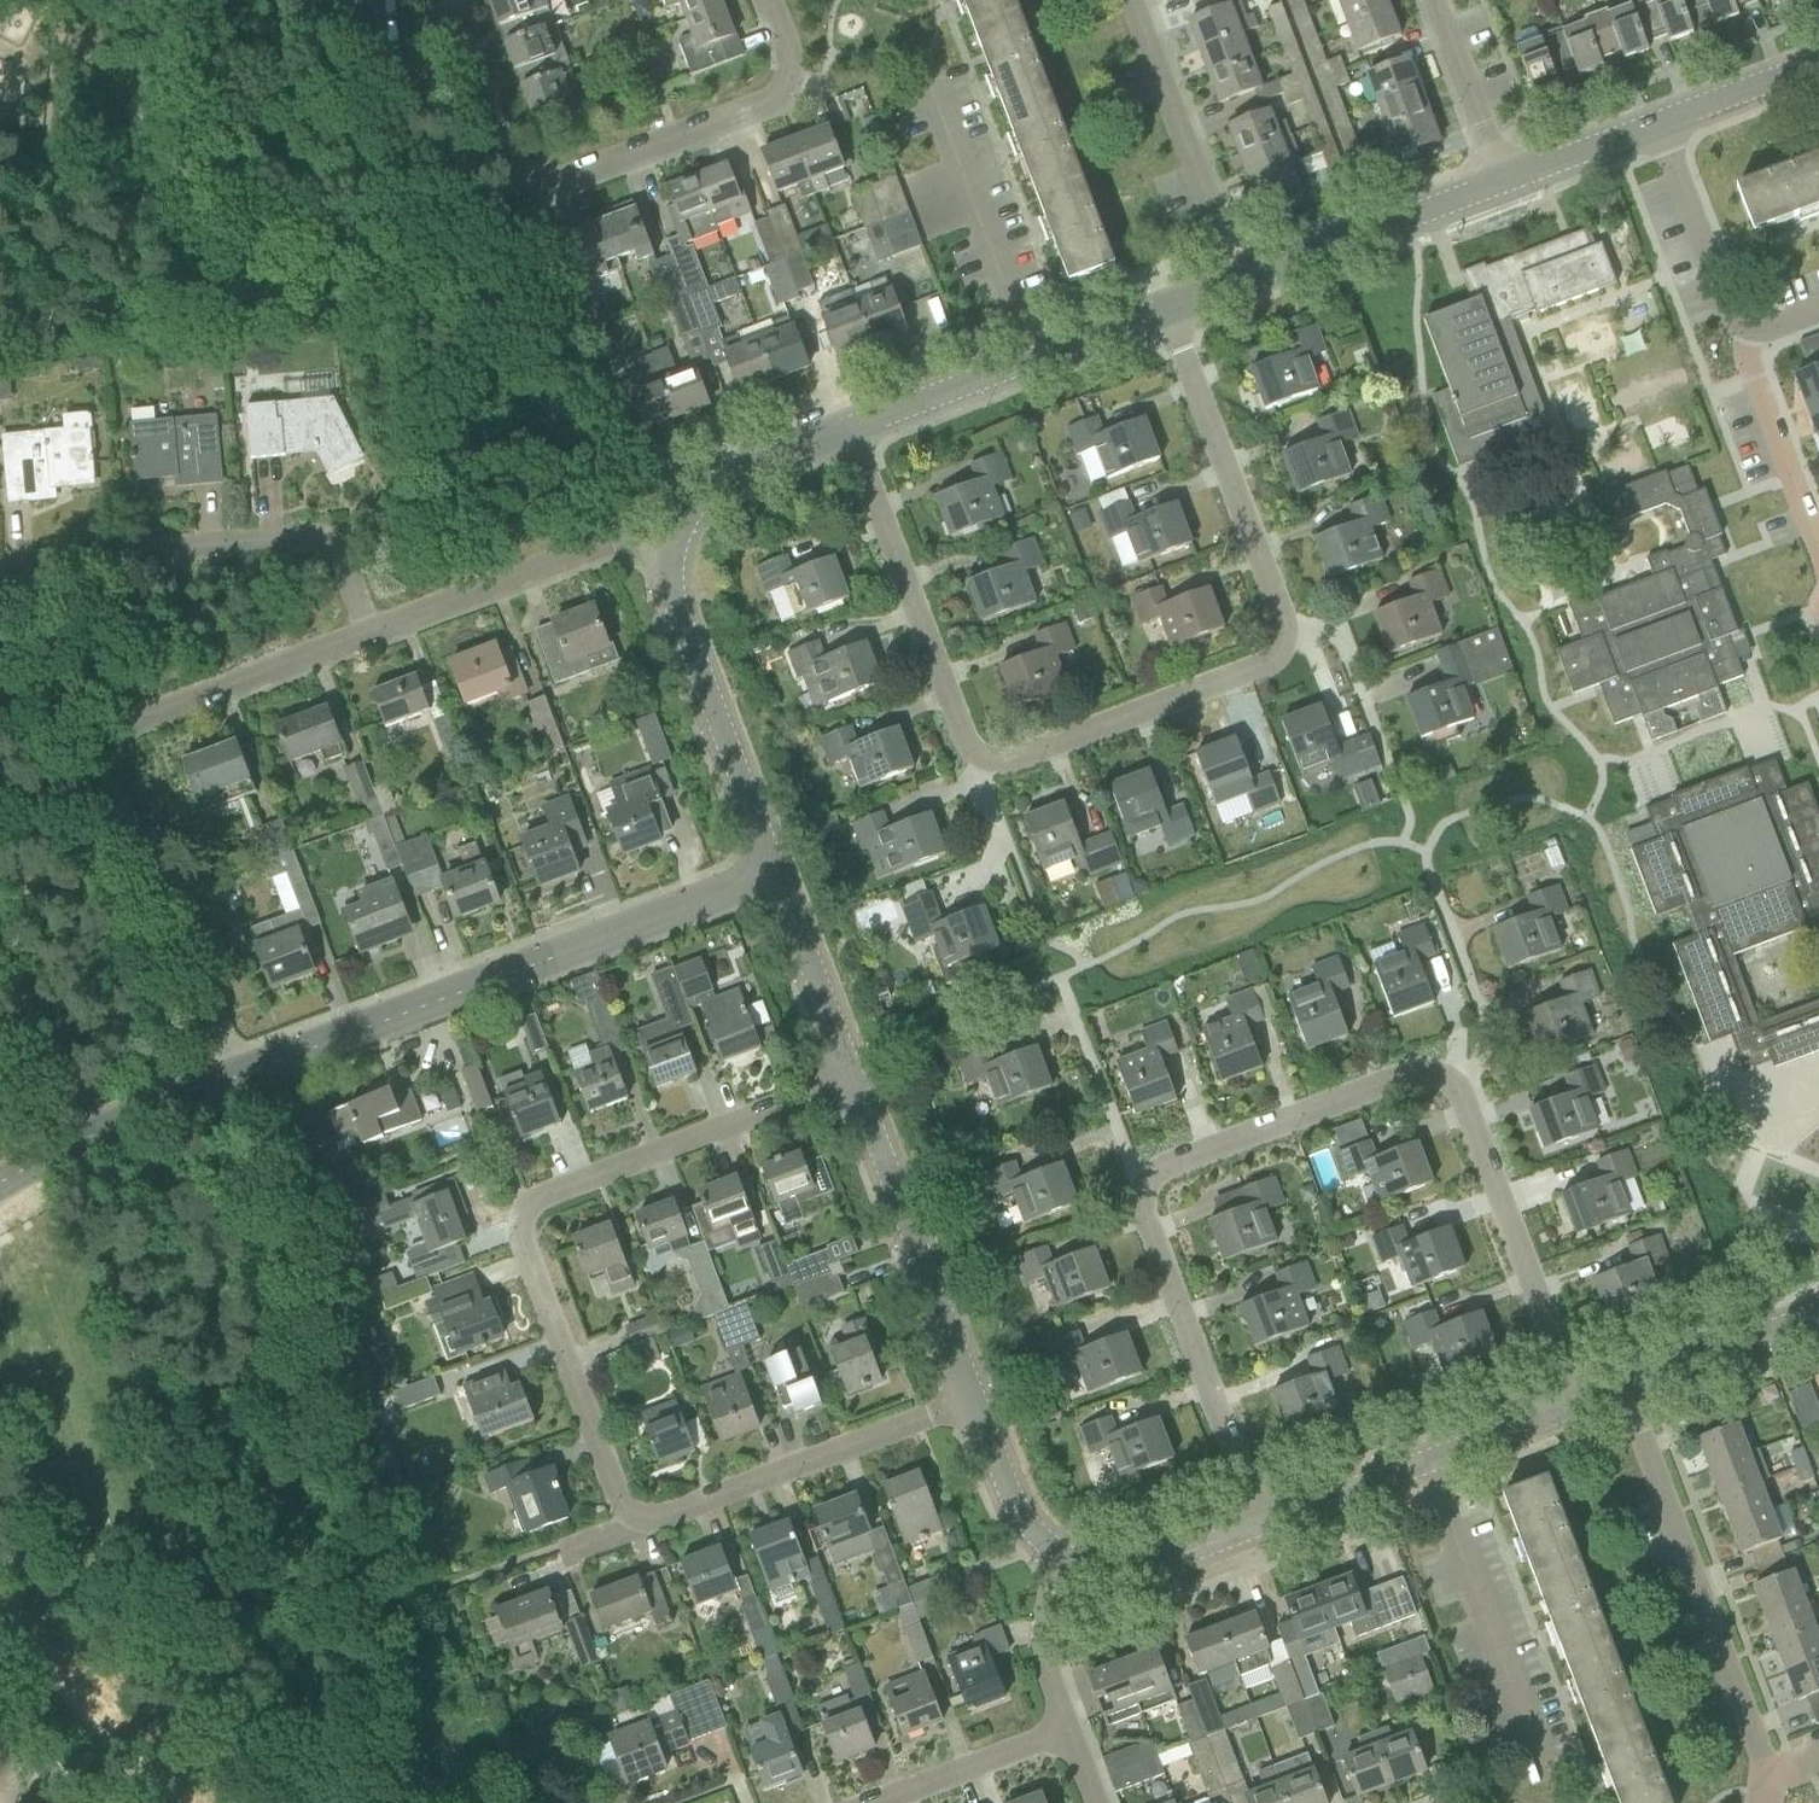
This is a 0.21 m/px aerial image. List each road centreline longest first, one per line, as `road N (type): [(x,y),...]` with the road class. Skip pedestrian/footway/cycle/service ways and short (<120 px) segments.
road 1 (residential): [(1260,1523),(1142,1218),(1144,1191),(1162,1168),(1422,1070),(1455,1081),(1468,1106),(1580,1403)]
road 2 (residential): [(849,432),(967,744),(985,760),(1007,762),(1266,663),(1287,631),(1164,313)]
road 3 (residential): [(639,1524),(621,1505),(519,1235),(524,1210),(853,1079)]
road 4 (residential): [(234,1069),(115,748),(130,722),(369,635)]
road 5 (residential): [(234,1069),(777,872)]
road 6 (residential): [(445,0),(510,178),(547,186),(775,101),(788,77),(774,0)]
road 7 (residential): [(369,635),(327,541),(0,567)]
road 8 (residential): [(1768,1773),(1626,1386)]
road 9 (residential): [(639,1524),(975,1401)]
road 10 (residential): [(777,872),(665,546)]
road 11 (residential): [(975,1401),(853,1079)]
road 12 (residential): [(1544,1768),(1425,1461)]
road 13 (residential): [(369,635),(590,554),(645,539),(665,546)]
road 14 (residential): [(1240,286),(1130,0)]
road 15 (residential): [(1028,364),(927,78)]
road 16 (residential): [(1240,286),(1500,189)]
road 17 (residential): [(0,1175),(234,1069)]
road 18 (residential): [(1818,561),(1748,360),(1747,327)]
road 19 (residential): [(665,546),(713,481),(849,432)]
road 20 (residential): [(853,1079),(777,872)]
road 21 (residential): [(1747,327),(1733,318),(1654,132)]
road 22 (residential): [(871,1802),(1067,1728)]
road 23 (residential): [(1063,1560),(1101,1571),(1137,1568),(1260,1523)]
road 24 (residential): [(1626,1386),(1818,1314)]
road 25 (residential): [(1500,189),(1432,0)]
road 26 (residential): [(849,432),(1028,364)]
road 27 (residential): [(1063,1560),(1030,1535),(1012,1504),(975,1401)]
road 28 (residential): [(1260,1523),(1425,1461)]
road 29 (residential): [(1654,132),(1818,71)]
road 30 (residential): [(1067,1728),(1041,1642),(1063,1560)]
road 31 (residential): [(1425,1461),(1580,1403)]
road 32 (residential): [(1500,189),(1654,132)]
road 33 (residential): [(1028,364),(1164,313)]
road 34 (residential): [(510,1570),(639,1524)]
road 35 (tertiary): [(84,1802),(0,1709)]

